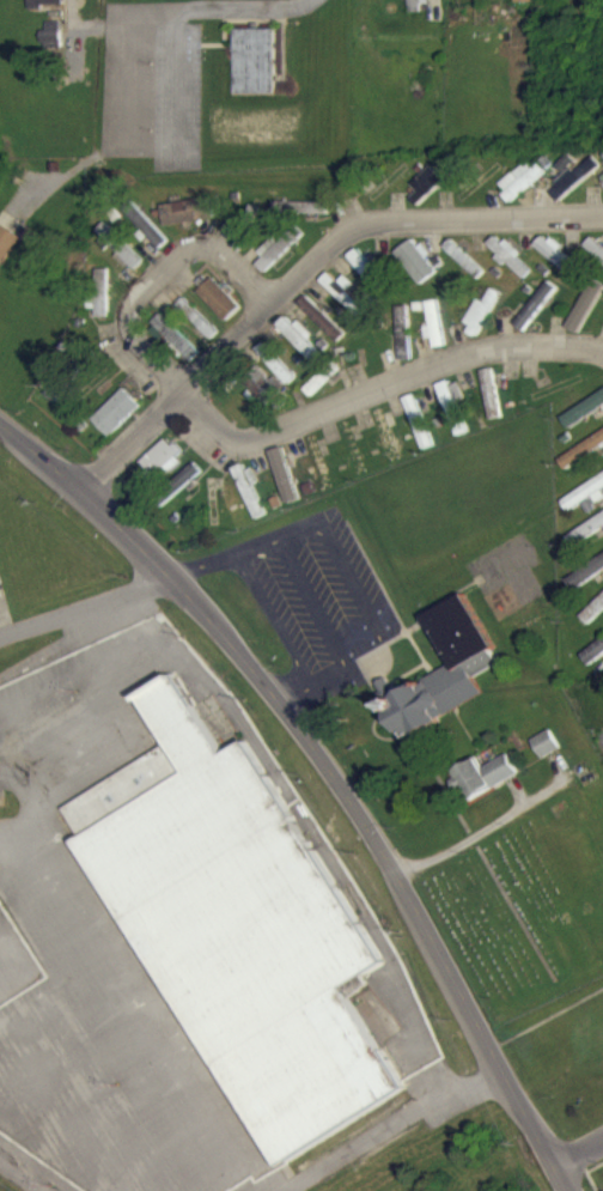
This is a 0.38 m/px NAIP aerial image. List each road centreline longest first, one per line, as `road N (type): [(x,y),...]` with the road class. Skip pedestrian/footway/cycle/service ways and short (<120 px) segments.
road 1 (residential): [(0,423),(172,573),(287,706),(367,818),(558,1165)]
road 2 (residential): [(602,213),(364,220),(86,494)]
road 3 (residential): [(602,346),(540,336),(468,348),(244,439),(225,435),(182,397)]
road 4 (residential): [(274,308),(223,248),(200,242),(175,250),(152,272),(130,302),(126,328),(193,387)]

